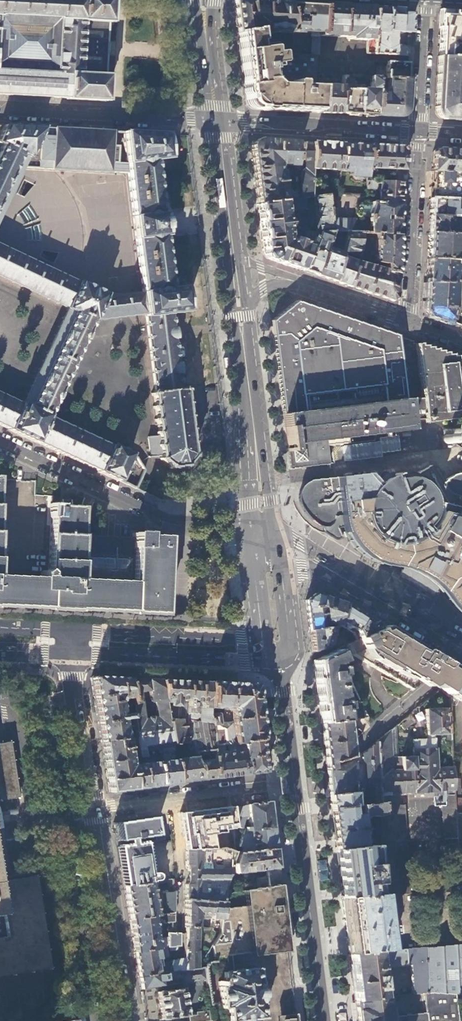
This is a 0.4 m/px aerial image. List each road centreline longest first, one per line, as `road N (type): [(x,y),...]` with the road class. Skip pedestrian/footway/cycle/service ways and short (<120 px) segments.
road 1 (residential): [(253,526),(164,518),(0,442)]
road 2 (residential): [(323,1020),(294,781)]
road 3 (residential): [(217,122),(0,111)]
road 4 (secondary): [(94,809),(130,1020)]
road 5 (tertiary): [(420,134),(217,122)]
road 6 (primary): [(71,653),(270,662)]
road 7 (primary): [(267,639),(70,631)]
road 8 (residential): [(411,321),(420,134)]
road 9 (secondary): [(71,653),(94,809)]
road 10 (primary): [(275,532),(248,378)]
road 11 (primary): [(248,378),(253,526)]
road 12 (primary): [(460,648),(338,572)]
road 13 (primary): [(234,259),(217,122)]
road 14 (residential): [(420,134),(427,0)]
road 15 (residential): [(174,798),(179,927)]
road 16 (residential): [(294,781),(174,798)]

